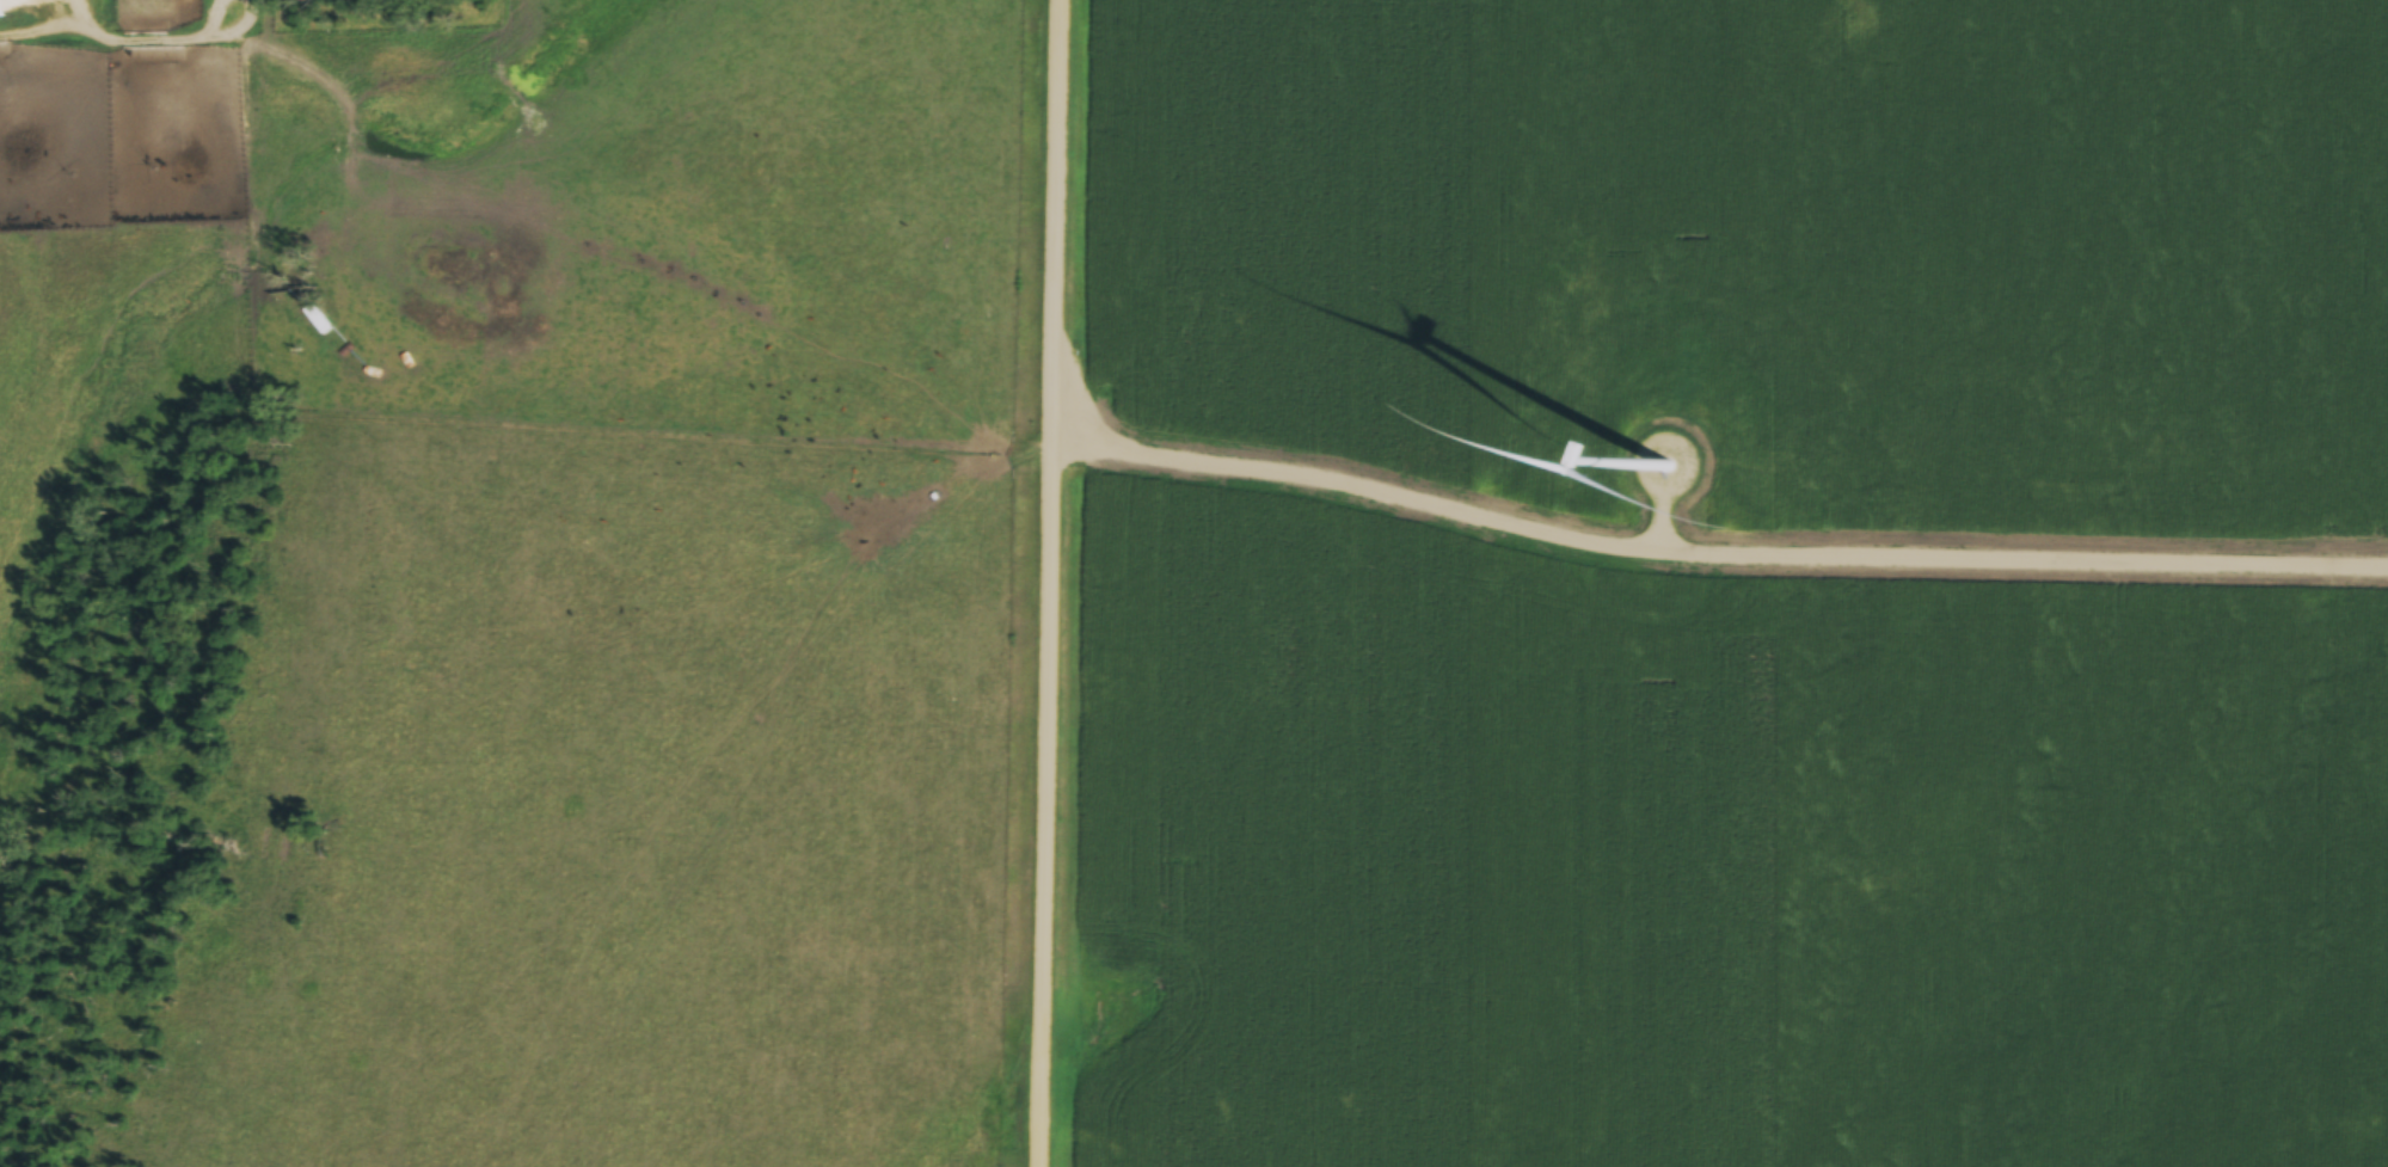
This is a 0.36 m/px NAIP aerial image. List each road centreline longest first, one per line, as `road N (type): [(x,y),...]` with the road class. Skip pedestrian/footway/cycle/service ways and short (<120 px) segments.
road 1 (track): [(1042,1166),(1064,0)]

